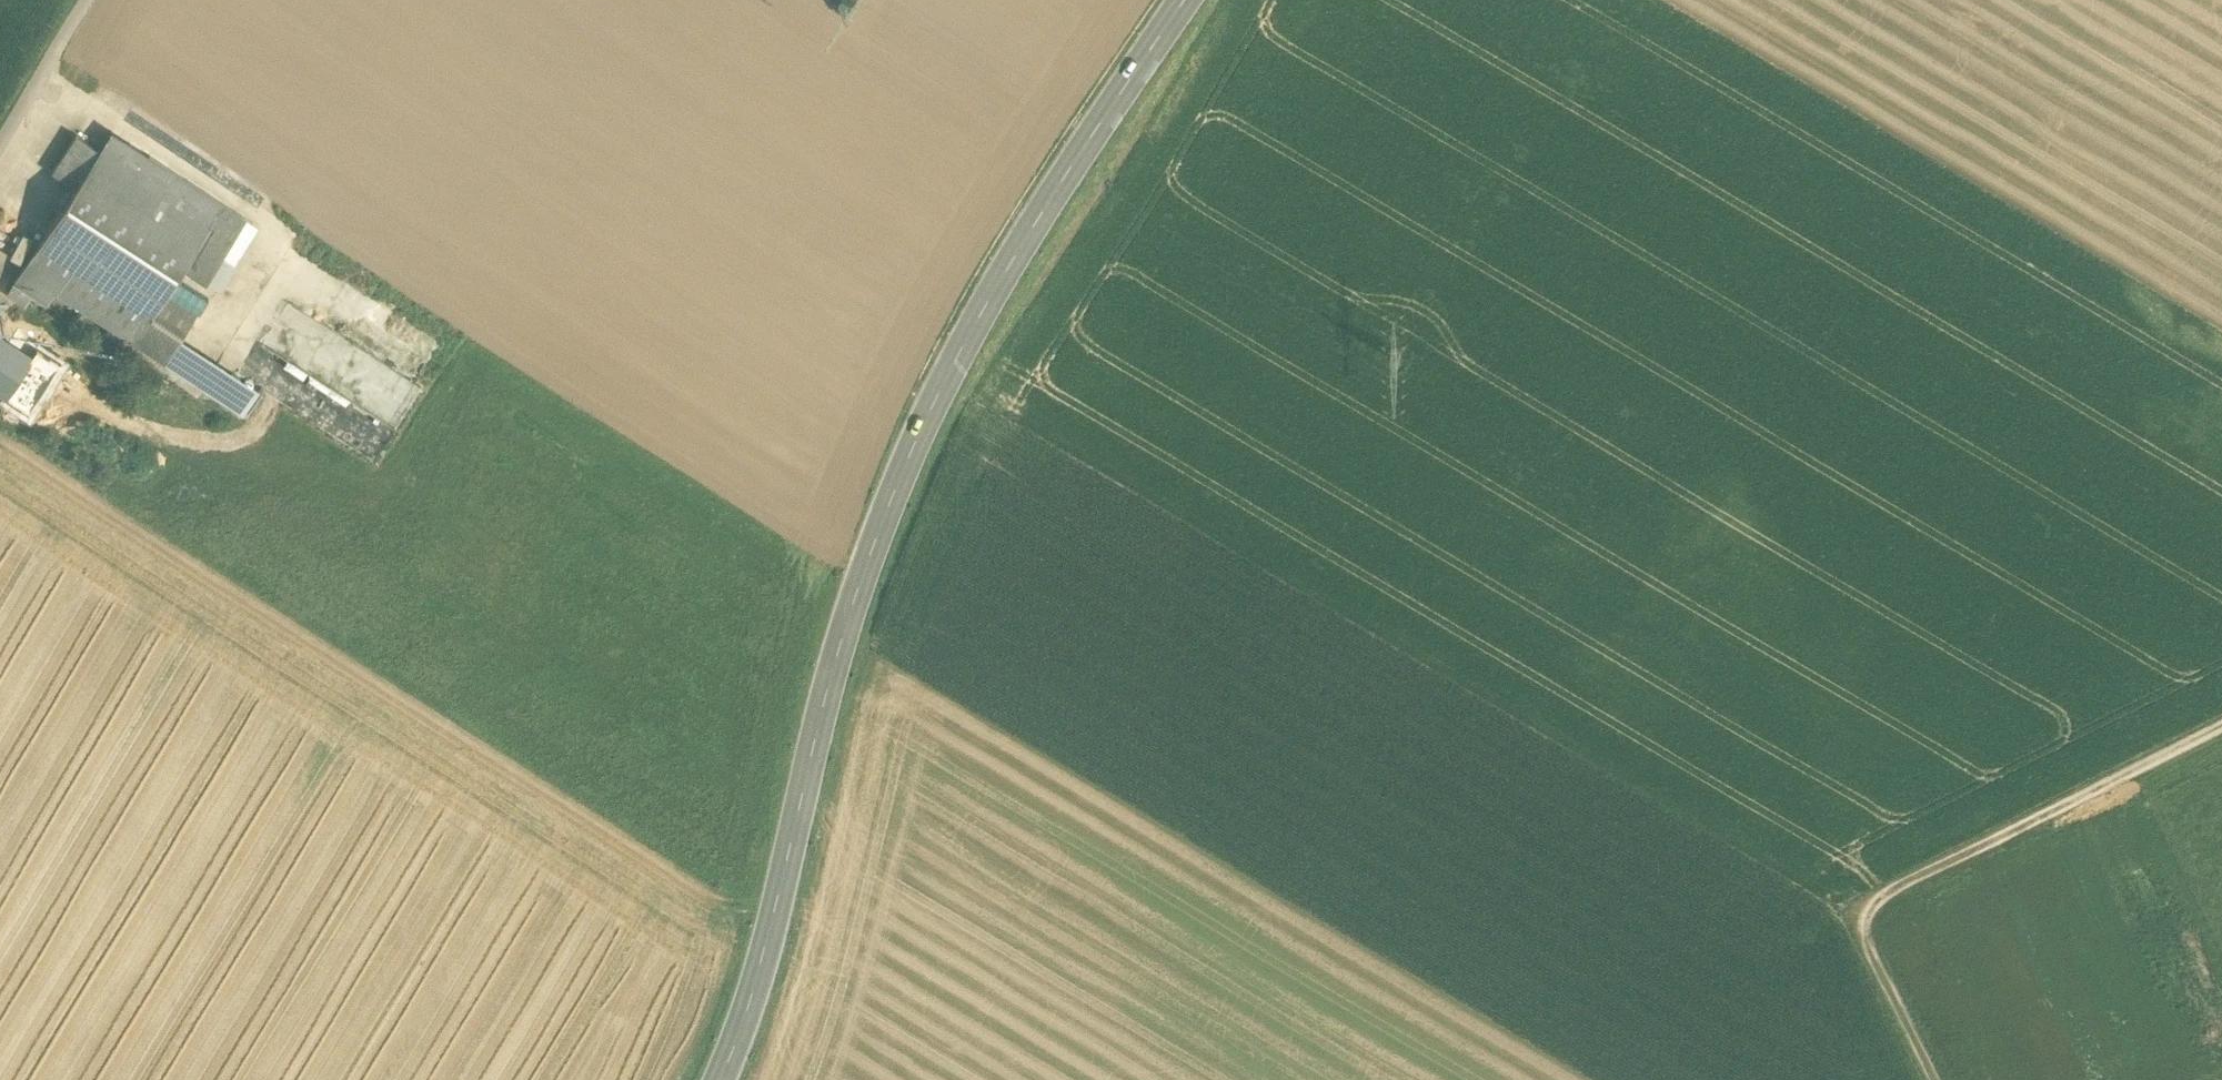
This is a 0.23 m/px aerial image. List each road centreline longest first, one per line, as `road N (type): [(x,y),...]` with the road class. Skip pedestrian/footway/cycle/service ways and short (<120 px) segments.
road 1 (secondary): [(718,1079),(757,973),(839,650),(901,472),(969,341),(1185,0)]
road 2 (track): [(2221,729),(1862,910),(1858,936),(1929,1079)]
road 3 (track): [(110,0),(0,184)]

